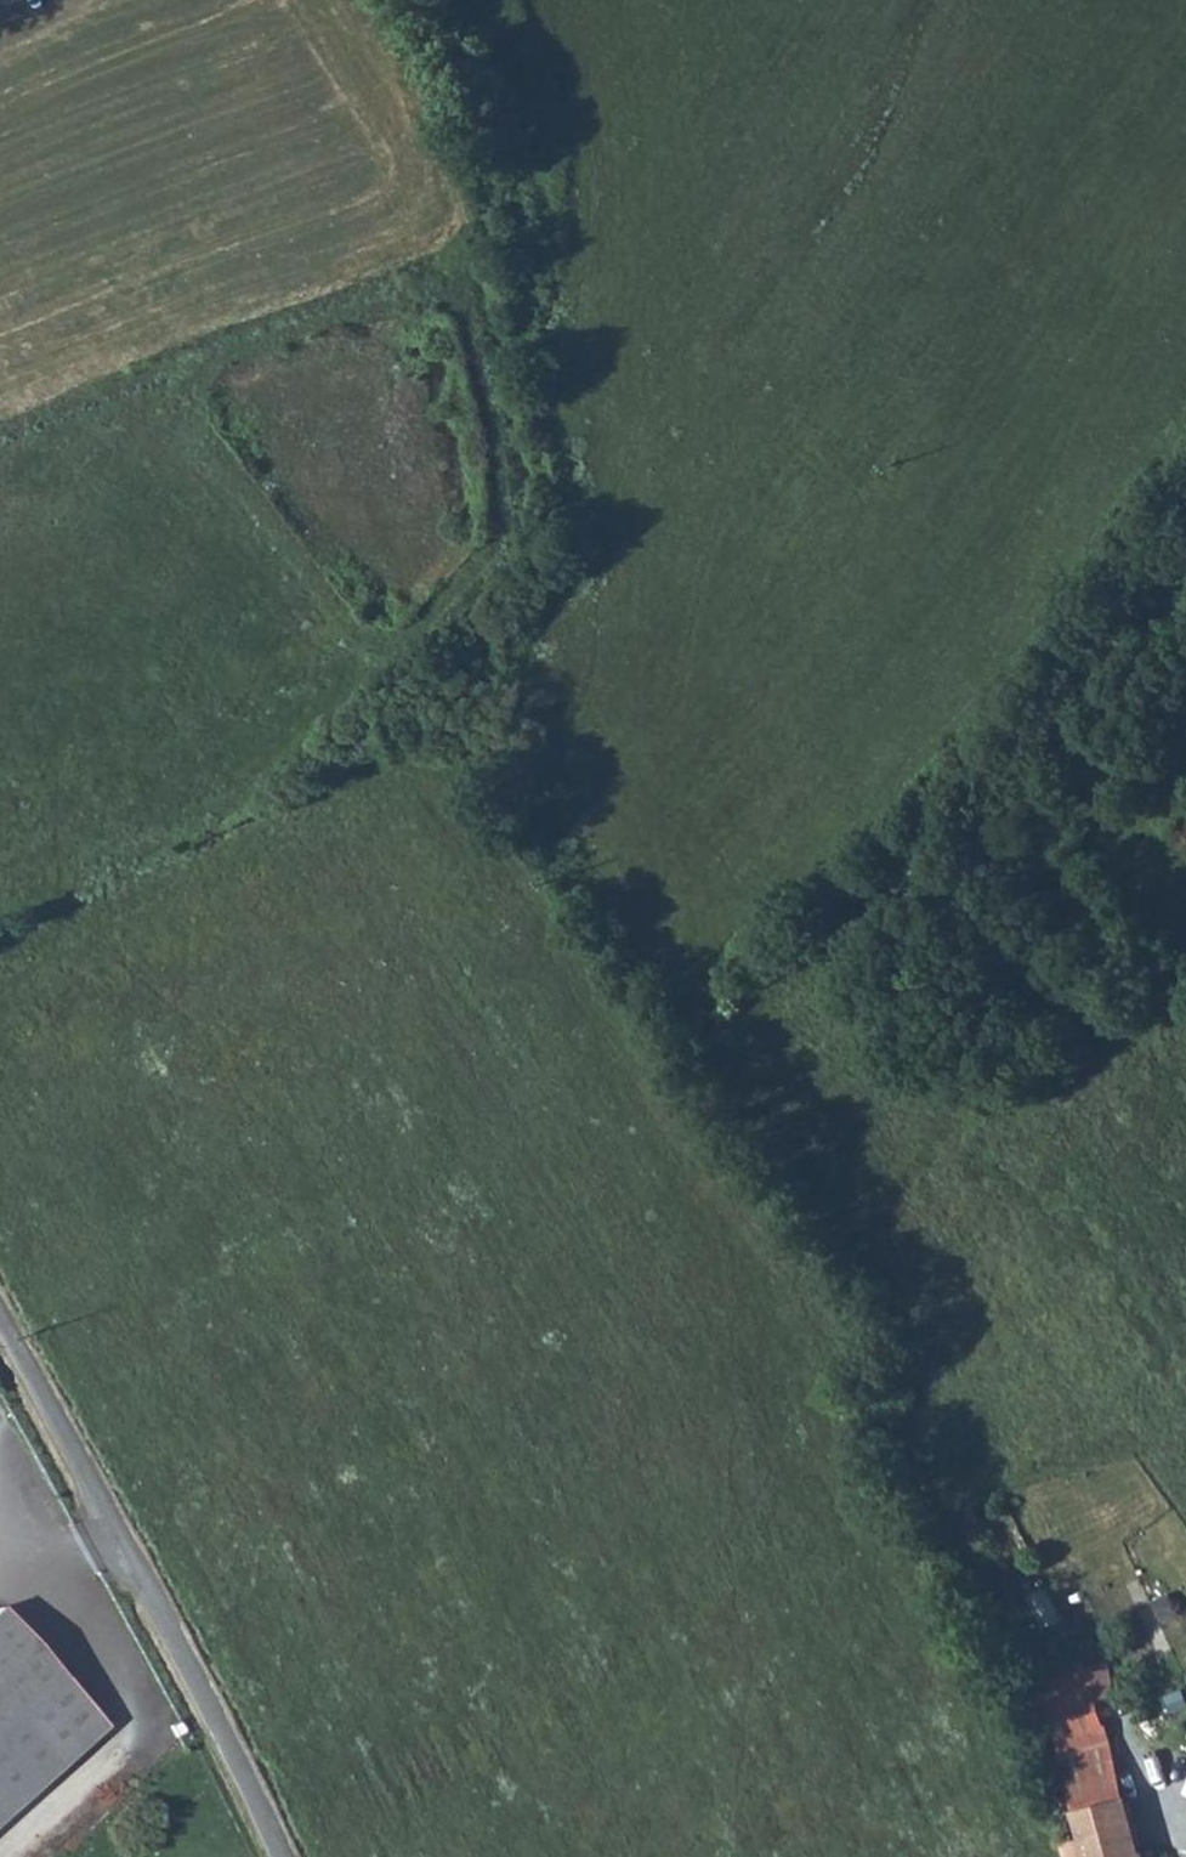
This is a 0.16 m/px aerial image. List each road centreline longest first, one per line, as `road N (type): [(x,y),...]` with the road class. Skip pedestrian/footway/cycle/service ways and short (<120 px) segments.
road 1 (residential): [(0,1317),(184,1648),(280,1856)]

